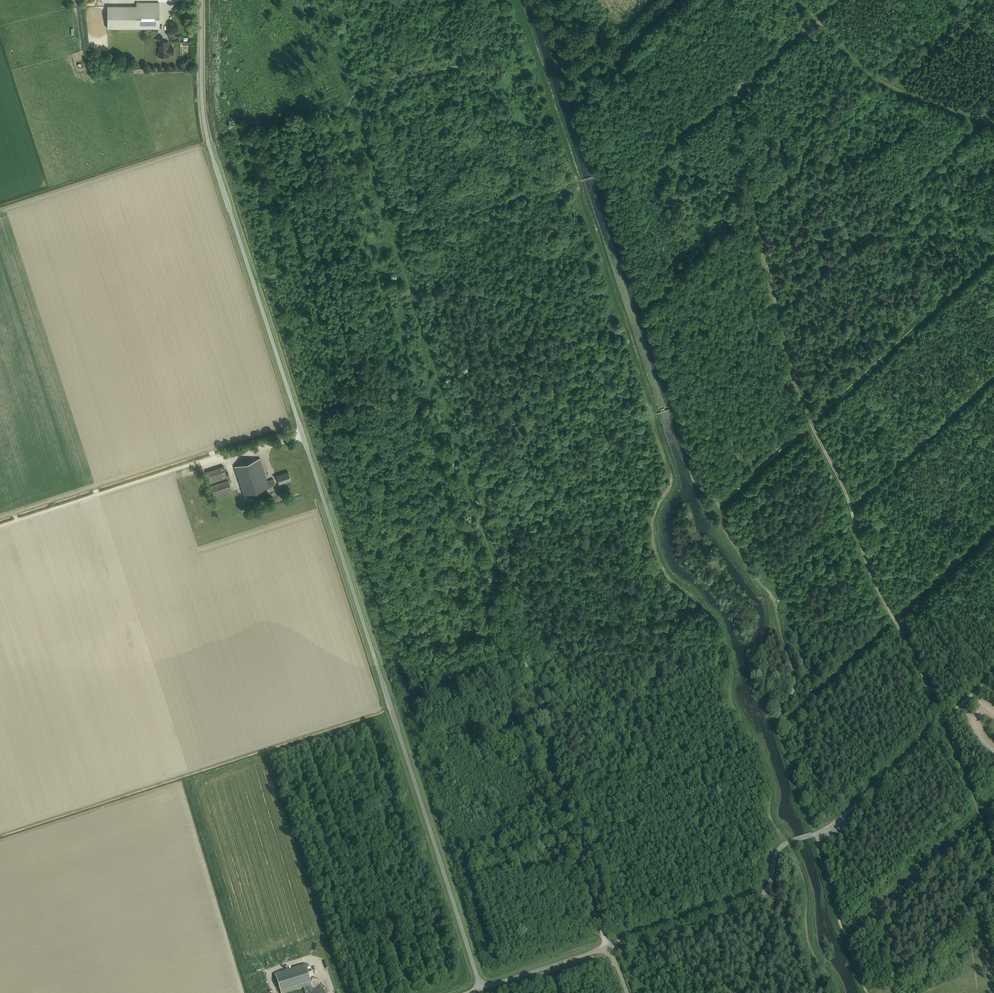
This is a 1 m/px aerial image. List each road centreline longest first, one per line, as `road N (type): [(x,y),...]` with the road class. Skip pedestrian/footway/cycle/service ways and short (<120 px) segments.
road 1 (track): [(515,0),(672,475),(652,523),(656,553),(669,579),(697,597),(725,641),(733,703),(761,758),(770,818),(805,887),(810,947),(840,992)]
road 2 (unclassified): [(481,988),(213,160),(201,98),(201,0)]
road 3 (track): [(993,125),(888,88),(814,23),(733,93),(732,105),(809,422),(942,722)]
road 4 (track): [(479,518),(318,0)]
road 5 (track): [(253,284),(512,200),(595,177),(631,177),(733,93)]
road 6 (unclassified): [(607,952),(622,939),(763,892),(778,849),(837,823),(968,697)]
road 7 (track): [(428,992),(464,976),(383,723),(267,754)]
road 8 (track): [(993,376),(850,507),(775,602)]
road 9 (track): [(777,313),(993,112)]
road 10 (track): [(522,682),(602,934)]
road 11 (track): [(482,525),(592,489),(667,492)]
road 12 (track): [(479,518),(522,682)]
road 13 (track): [(891,899),(993,803)]
road 14 (track): [(389,704),(517,664)]
road 15 (unclassified): [(607,952),(481,988)]

